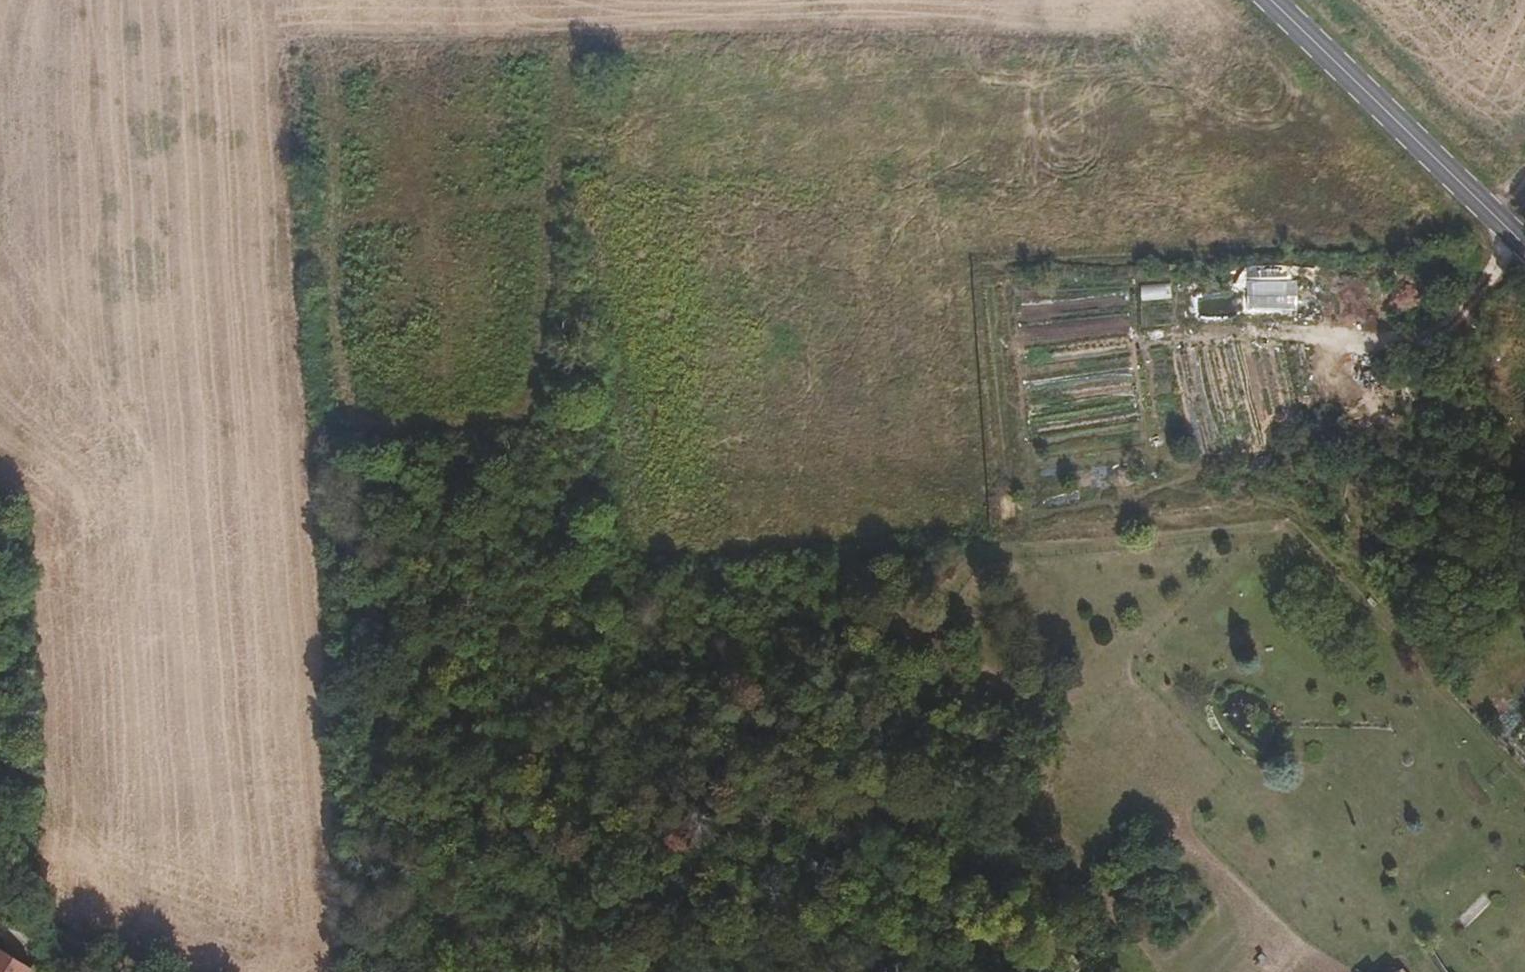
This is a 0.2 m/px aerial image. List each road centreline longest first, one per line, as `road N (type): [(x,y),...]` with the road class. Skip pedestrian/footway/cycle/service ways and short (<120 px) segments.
road 1 (track): [(557,0),(594,706),(650,911),(651,971)]
road 2 (secondary): [(1272,0),(1524,245)]

